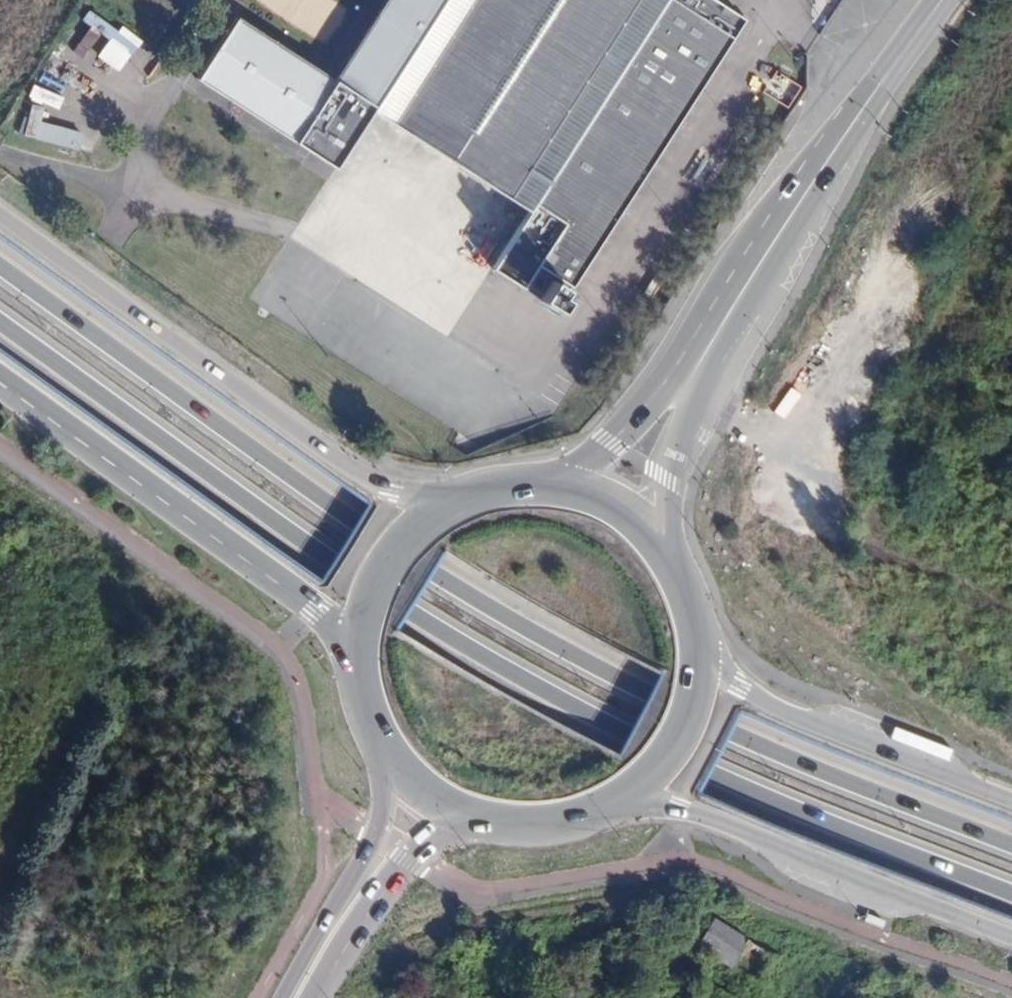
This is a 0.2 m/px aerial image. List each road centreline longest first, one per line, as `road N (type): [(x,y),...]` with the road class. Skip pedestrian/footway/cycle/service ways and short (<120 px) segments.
road 1 (primary): [(1011,843),(747,741),(448,584),(0,267)]
road 2 (primary): [(0,324),(431,627),(733,783),(1011,892)]
road 3 (primary): [(446,500),(375,486),(0,216)]
road 4 (primary): [(0,383),(313,609),(353,656)]
road 5 (primary): [(618,802),(702,815),(1011,939)]
road 6 (primary): [(943,0),(733,306)]
road 7 (primary): [(1011,797),(767,702),(727,680),(702,650)]
road 8 (primary): [(733,306),(643,422),(565,484)]
road 9 (primary): [(655,536),(685,416),(733,306)]
road 10 (primary): [(383,752),(382,814),(318,956)]
road 11 (primary): [(318,956),(423,845),(473,819)]
road 12 (primary): [(446,500),(411,524),(378,565),(358,614),(353,656)]
road 13 (primary): [(618,802),(680,737),(702,650)]
road 14 (primary): [(473,819),(552,826),(618,802)]
road 15 (primary): [(702,650),(689,589),(655,536)]
road 16 (primary): [(565,484),(504,482),(446,500)]

